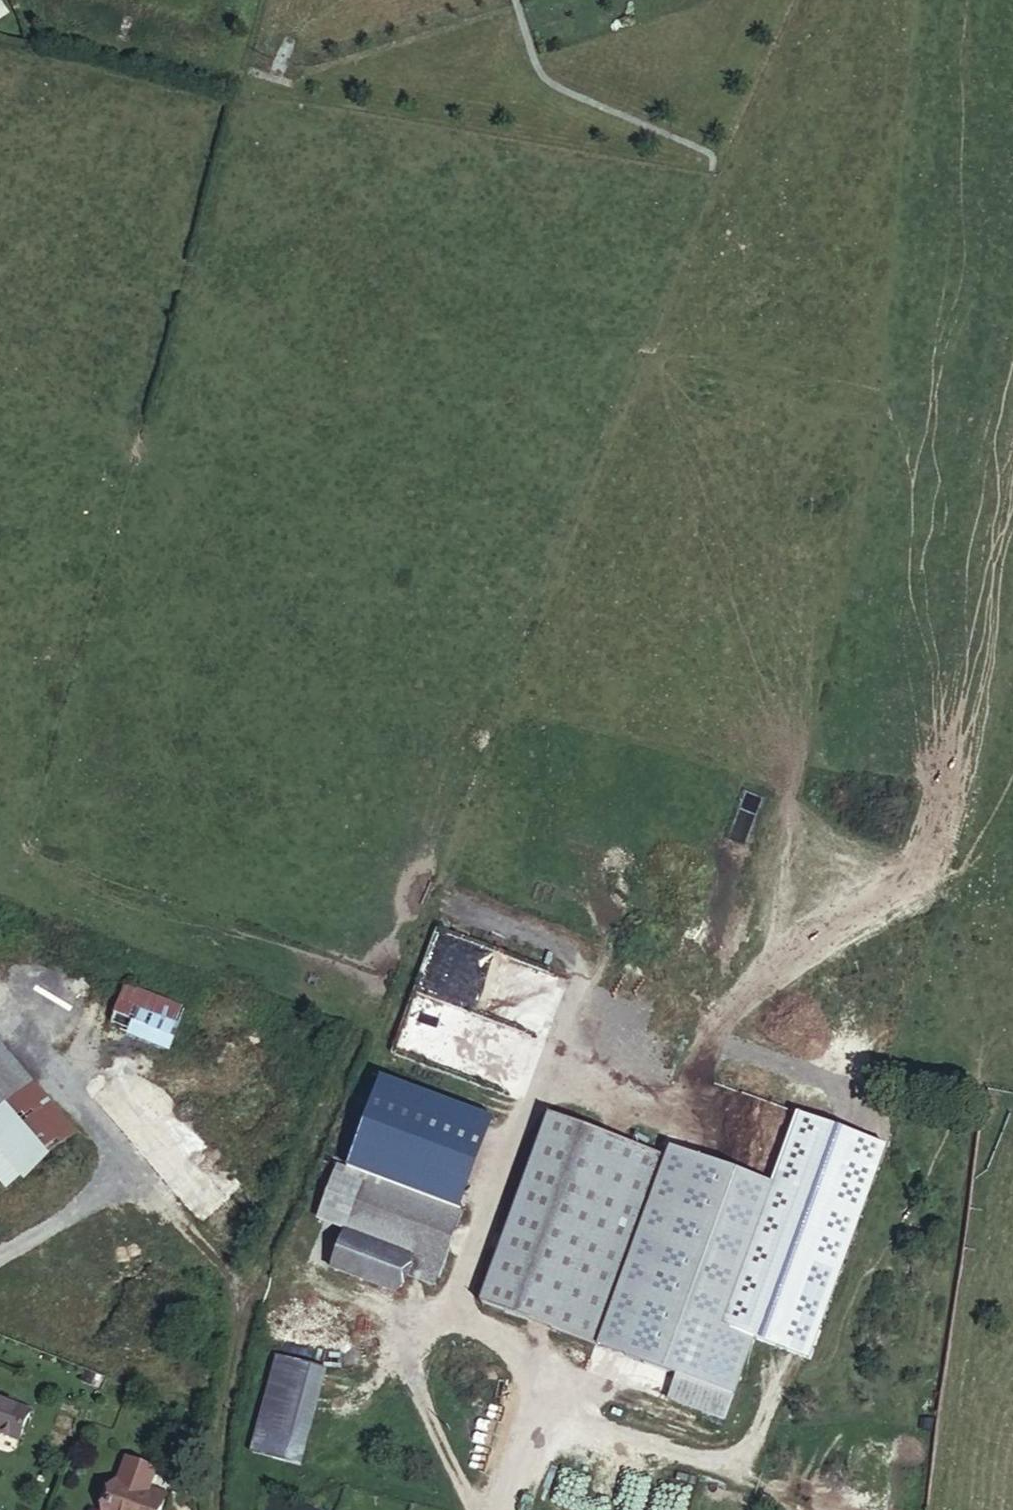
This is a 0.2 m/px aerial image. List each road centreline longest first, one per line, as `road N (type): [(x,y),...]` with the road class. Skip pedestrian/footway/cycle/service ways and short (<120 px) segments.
road 1 (track): [(212,1509),(214,1455),(251,1293)]

